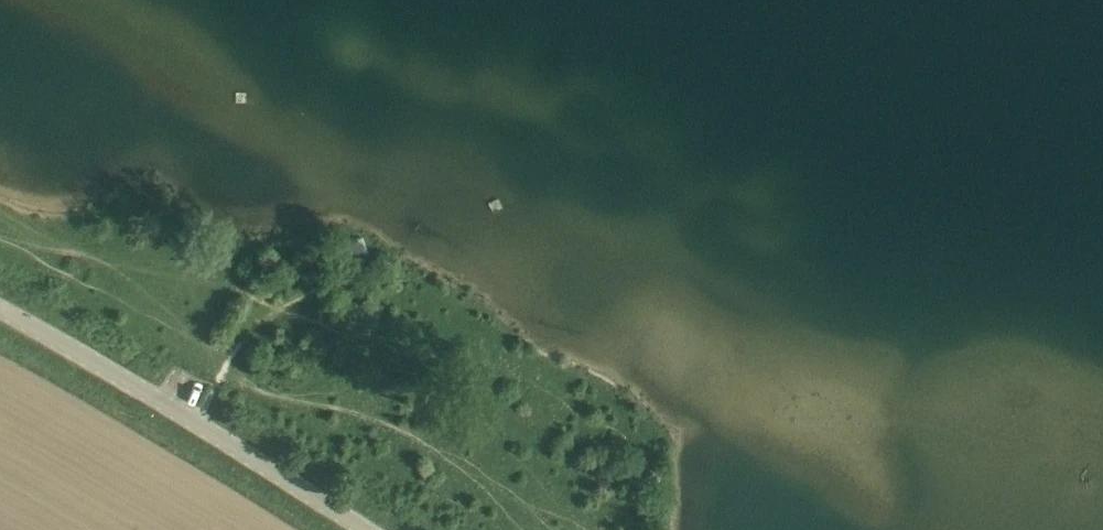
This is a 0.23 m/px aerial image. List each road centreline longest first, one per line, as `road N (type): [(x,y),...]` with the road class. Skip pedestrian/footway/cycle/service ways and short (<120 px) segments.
road 1 (unclassified): [(370,529),(0,309)]

